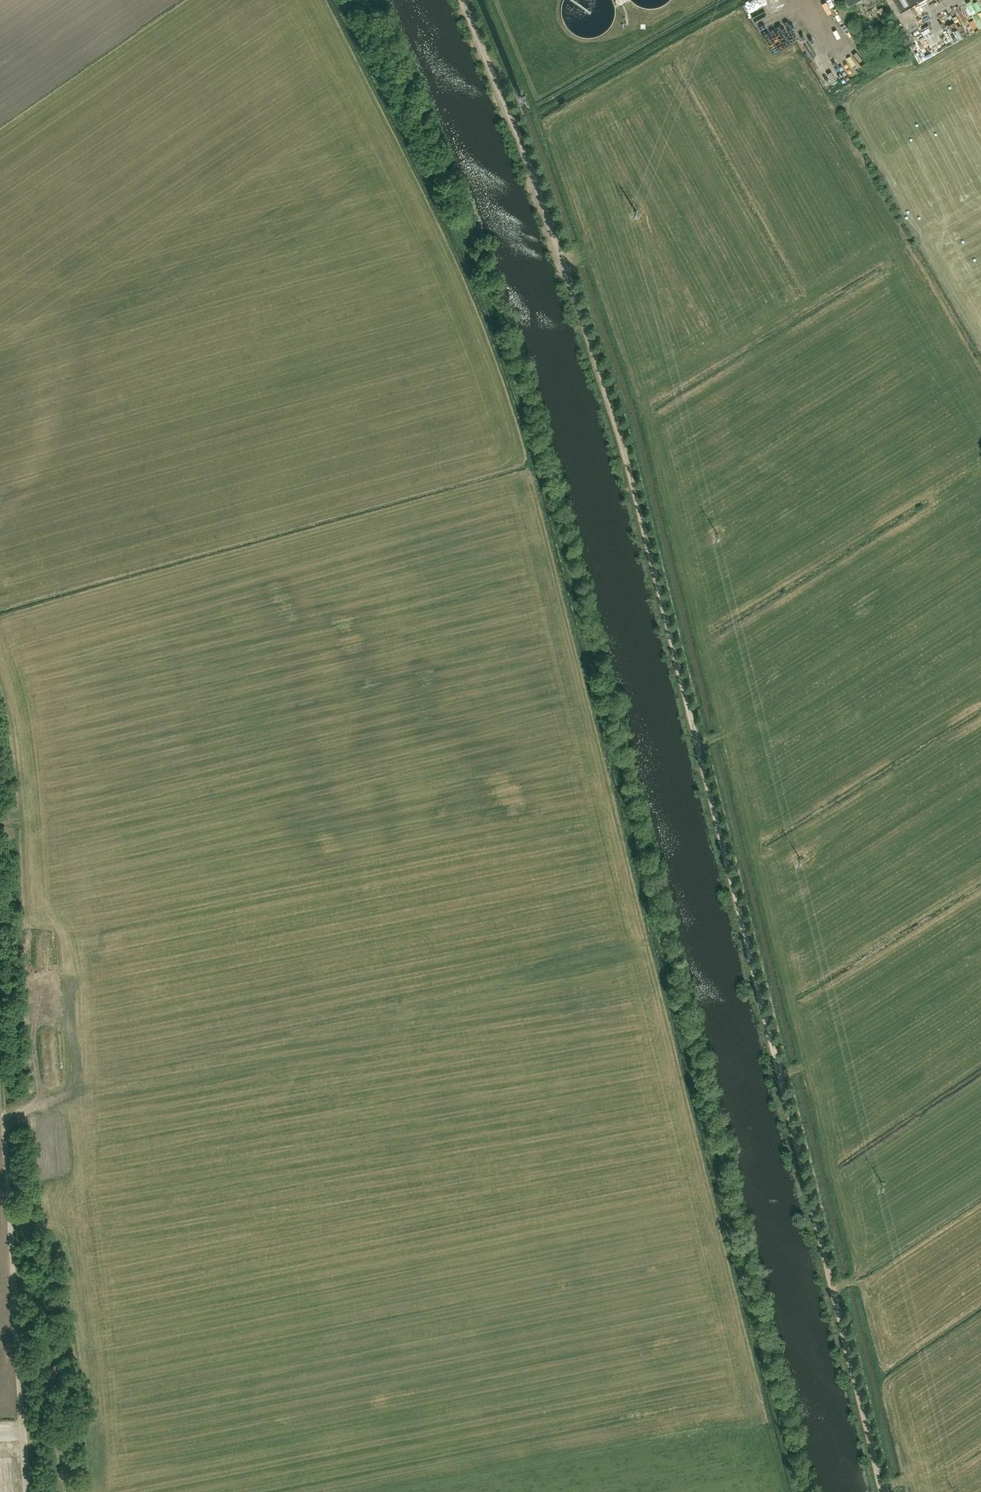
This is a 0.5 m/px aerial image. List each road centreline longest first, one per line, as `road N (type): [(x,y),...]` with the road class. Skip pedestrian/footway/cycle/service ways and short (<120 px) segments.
road 1 (track): [(462,0),(608,399),(882,1491)]
road 2 (track): [(26,1491),(0,1051)]

